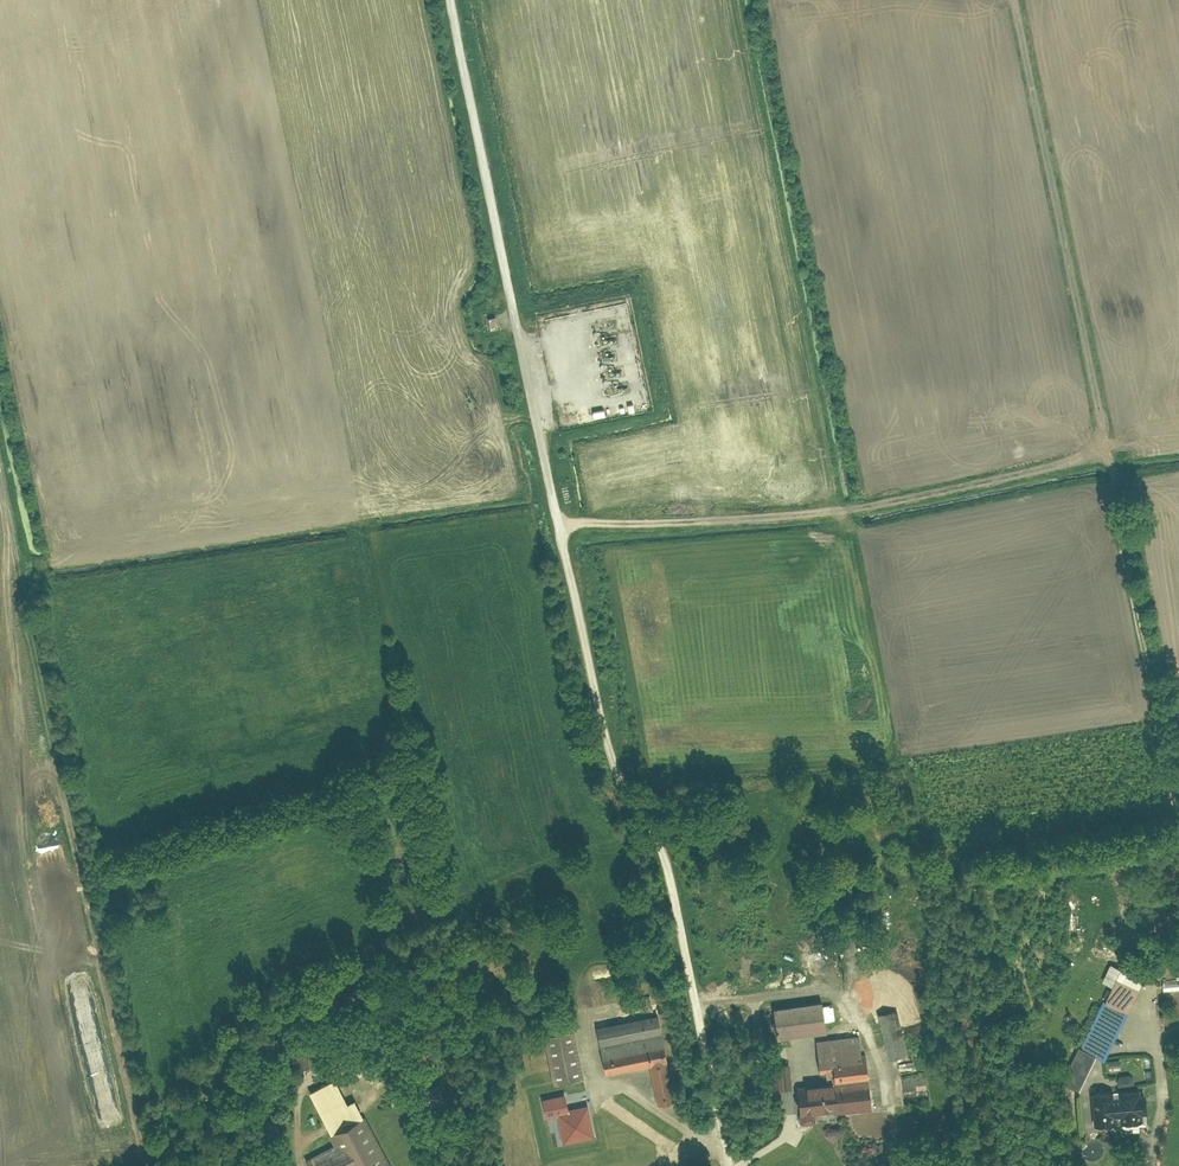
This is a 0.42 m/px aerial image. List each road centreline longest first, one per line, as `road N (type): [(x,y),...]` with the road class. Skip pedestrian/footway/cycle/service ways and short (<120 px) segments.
road 1 (track): [(1178,863),(1102,458)]

